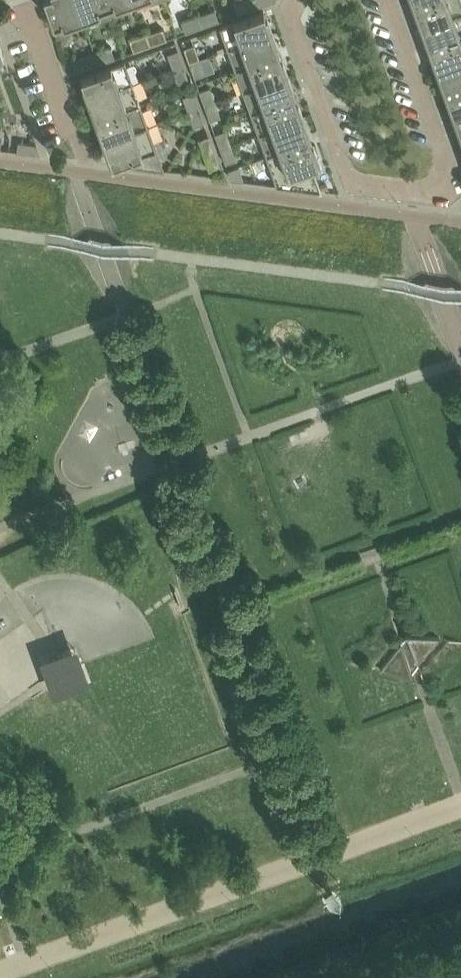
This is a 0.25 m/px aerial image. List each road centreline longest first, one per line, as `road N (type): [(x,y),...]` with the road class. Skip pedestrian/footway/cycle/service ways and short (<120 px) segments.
road 1 (residential): [(293,0),(351,181),(434,192),(444,177),(382,0)]
road 2 (residential): [(89,173),(25,0)]

